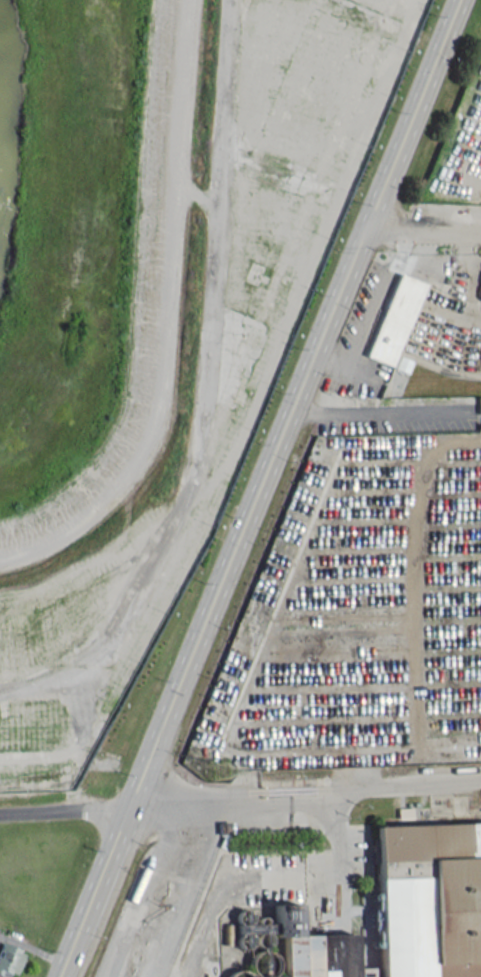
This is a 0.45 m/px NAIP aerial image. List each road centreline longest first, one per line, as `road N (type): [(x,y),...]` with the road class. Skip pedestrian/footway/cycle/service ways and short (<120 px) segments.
road 1 (secondary): [(458,0),(60,976)]
road 2 (residential): [(82,810),(70,695),(132,608),(195,470),(210,377),(221,187)]
road 3 (residential): [(0,813),(129,808)]

